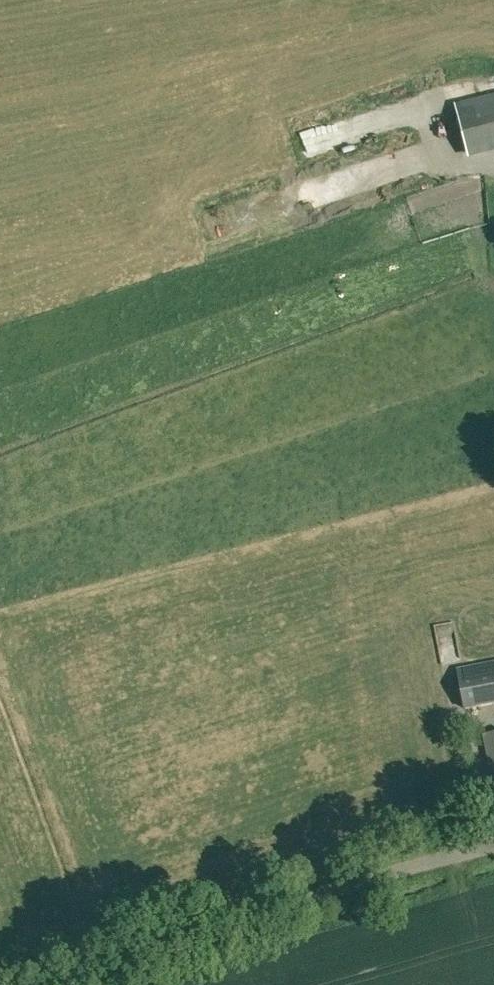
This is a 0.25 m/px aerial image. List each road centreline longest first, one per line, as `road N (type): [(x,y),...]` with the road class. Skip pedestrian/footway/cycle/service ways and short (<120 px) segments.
road 1 (unclassified): [(69,984),(353,885),(493,845)]

